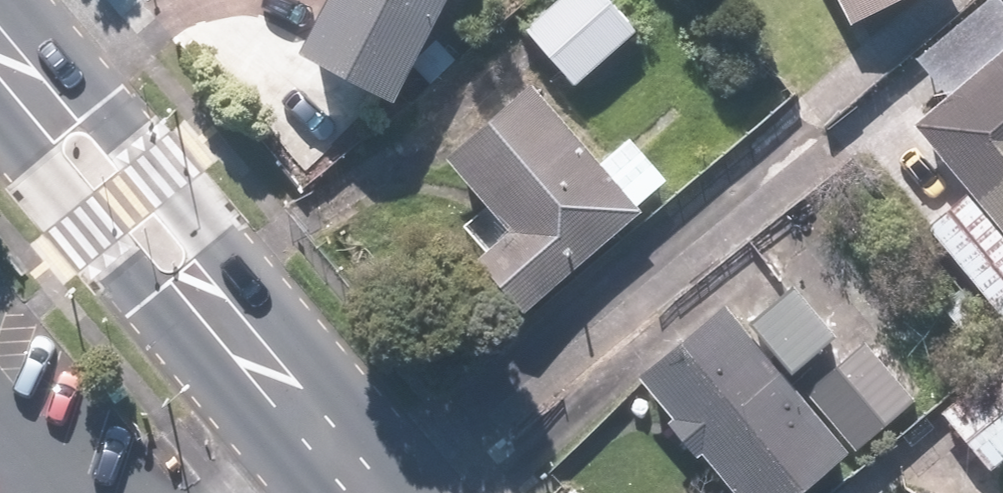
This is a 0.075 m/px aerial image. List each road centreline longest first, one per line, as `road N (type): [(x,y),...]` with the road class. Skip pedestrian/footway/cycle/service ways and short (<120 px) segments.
road 1 (secondary): [(233,331),(147,300),(28,168),(6,60)]
road 2 (secondary): [(6,60),(102,102),(216,241),(233,331)]
road 3 (secondary): [(233,331),(373,492)]

